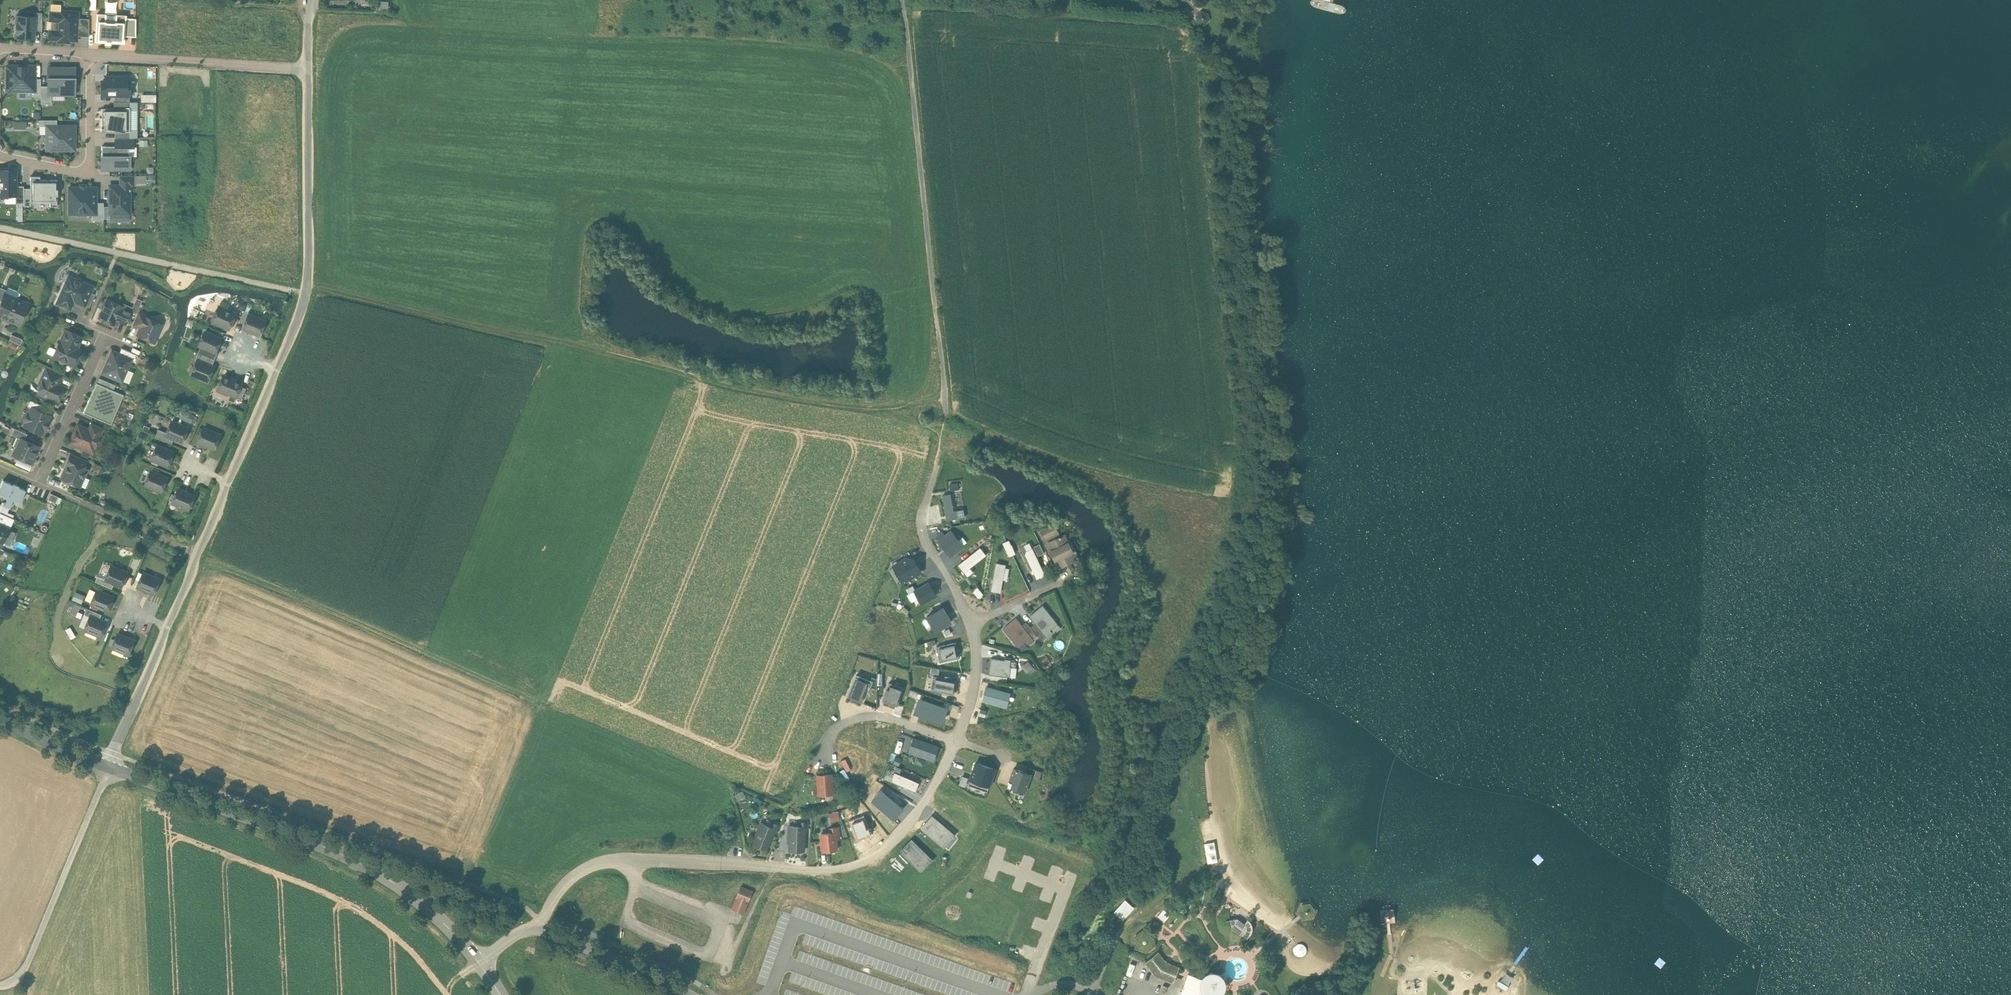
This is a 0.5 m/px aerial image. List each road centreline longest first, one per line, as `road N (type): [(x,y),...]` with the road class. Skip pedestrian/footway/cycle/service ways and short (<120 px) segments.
road 1 (residential): [(956,740),(903,832),(857,862),(808,868),(609,862),(568,879),(539,927)]
road 2 (residential): [(199,552),(310,289),(312,70)]
road 3 (unclassified): [(478,963),(389,878),(111,766)]
road 4 (unclassified): [(904,0),(948,411)]
road 5 (track): [(0,987),(22,975),(111,766)]
road 6 (residential): [(111,766),(199,552)]
road 7 (residential): [(312,70),(88,56)]
road 8 (residential): [(942,436),(925,542),(971,623)]
road 9 (residential): [(36,482),(199,552)]
road 10 (residential): [(105,332),(36,482)]
road 11 (residential): [(539,927),(686,994)]
road 12 (residential): [(956,740),(869,715),(836,728),(822,754)]
road 13 (unclassified): [(111,766),(0,713)]
road 14 (residential): [(971,623),(976,665),(956,740)]

